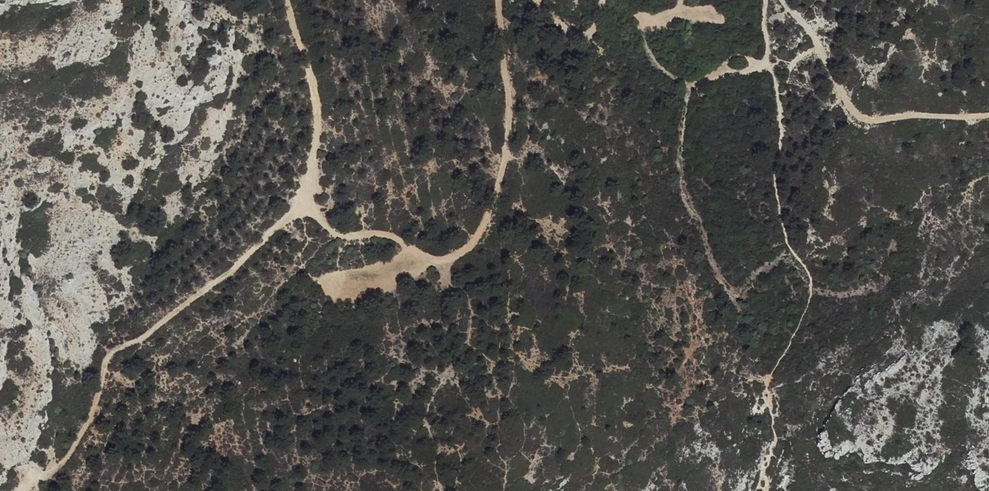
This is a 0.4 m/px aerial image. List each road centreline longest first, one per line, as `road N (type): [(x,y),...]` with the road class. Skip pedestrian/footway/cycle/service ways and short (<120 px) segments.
road 1 (track): [(498,0),(506,156),(473,244),(455,259),(433,258),(383,235),(339,235),(307,197)]
road 2 (track): [(21,490),(76,447),(111,352),(142,339),(256,253),(307,197)]
road 3 (track): [(988,113),(860,118),(783,0)]
road 4 (track): [(307,197),(315,103),(286,0)]

